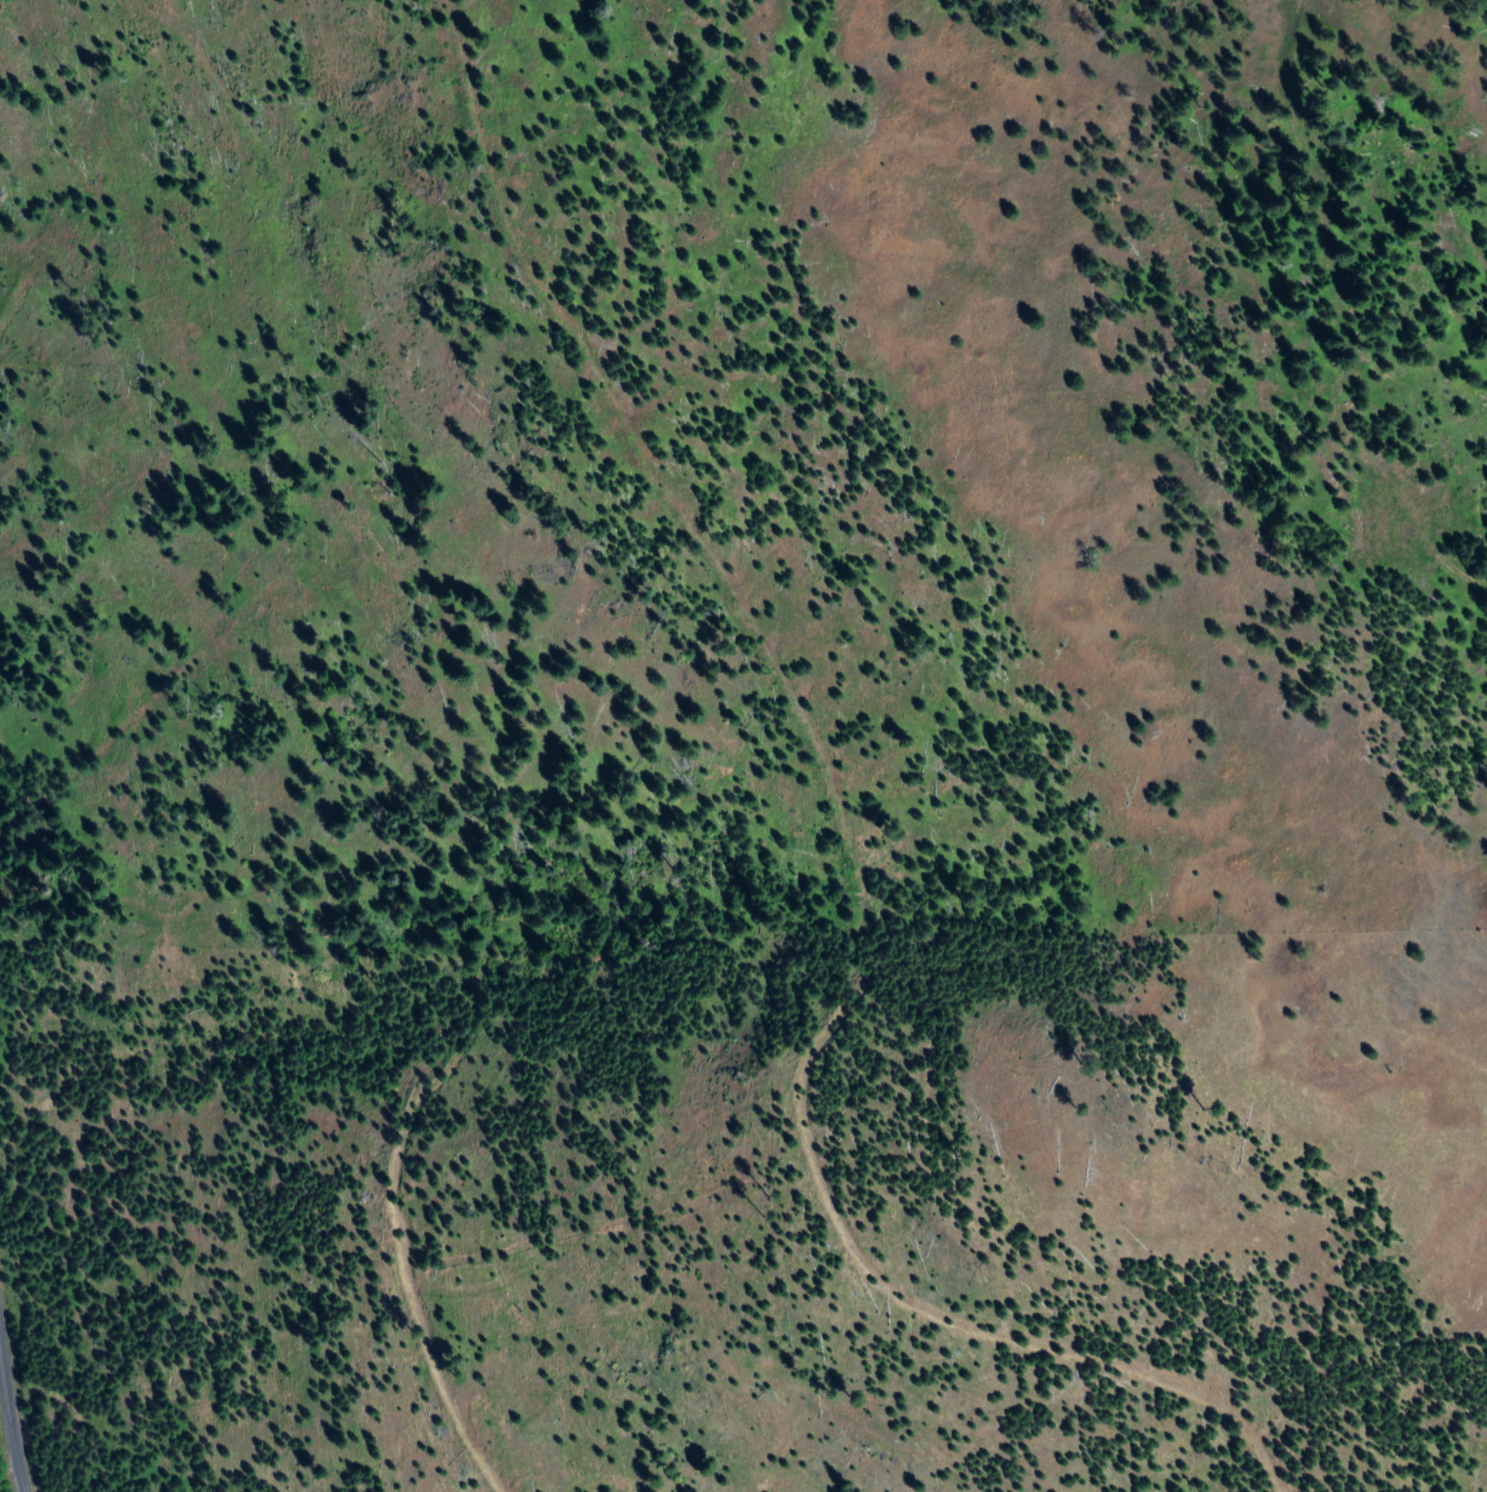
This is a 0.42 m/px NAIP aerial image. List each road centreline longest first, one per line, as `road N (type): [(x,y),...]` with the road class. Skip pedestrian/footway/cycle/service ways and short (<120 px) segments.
road 1 (track): [(561,0),(627,137),(742,494),(863,718),(984,875),(978,1178),(1086,1299),(1334,1438),(1380,1491)]
road 2 (track): [(581,1491),(537,1408),(519,972),(489,863),(332,651)]

